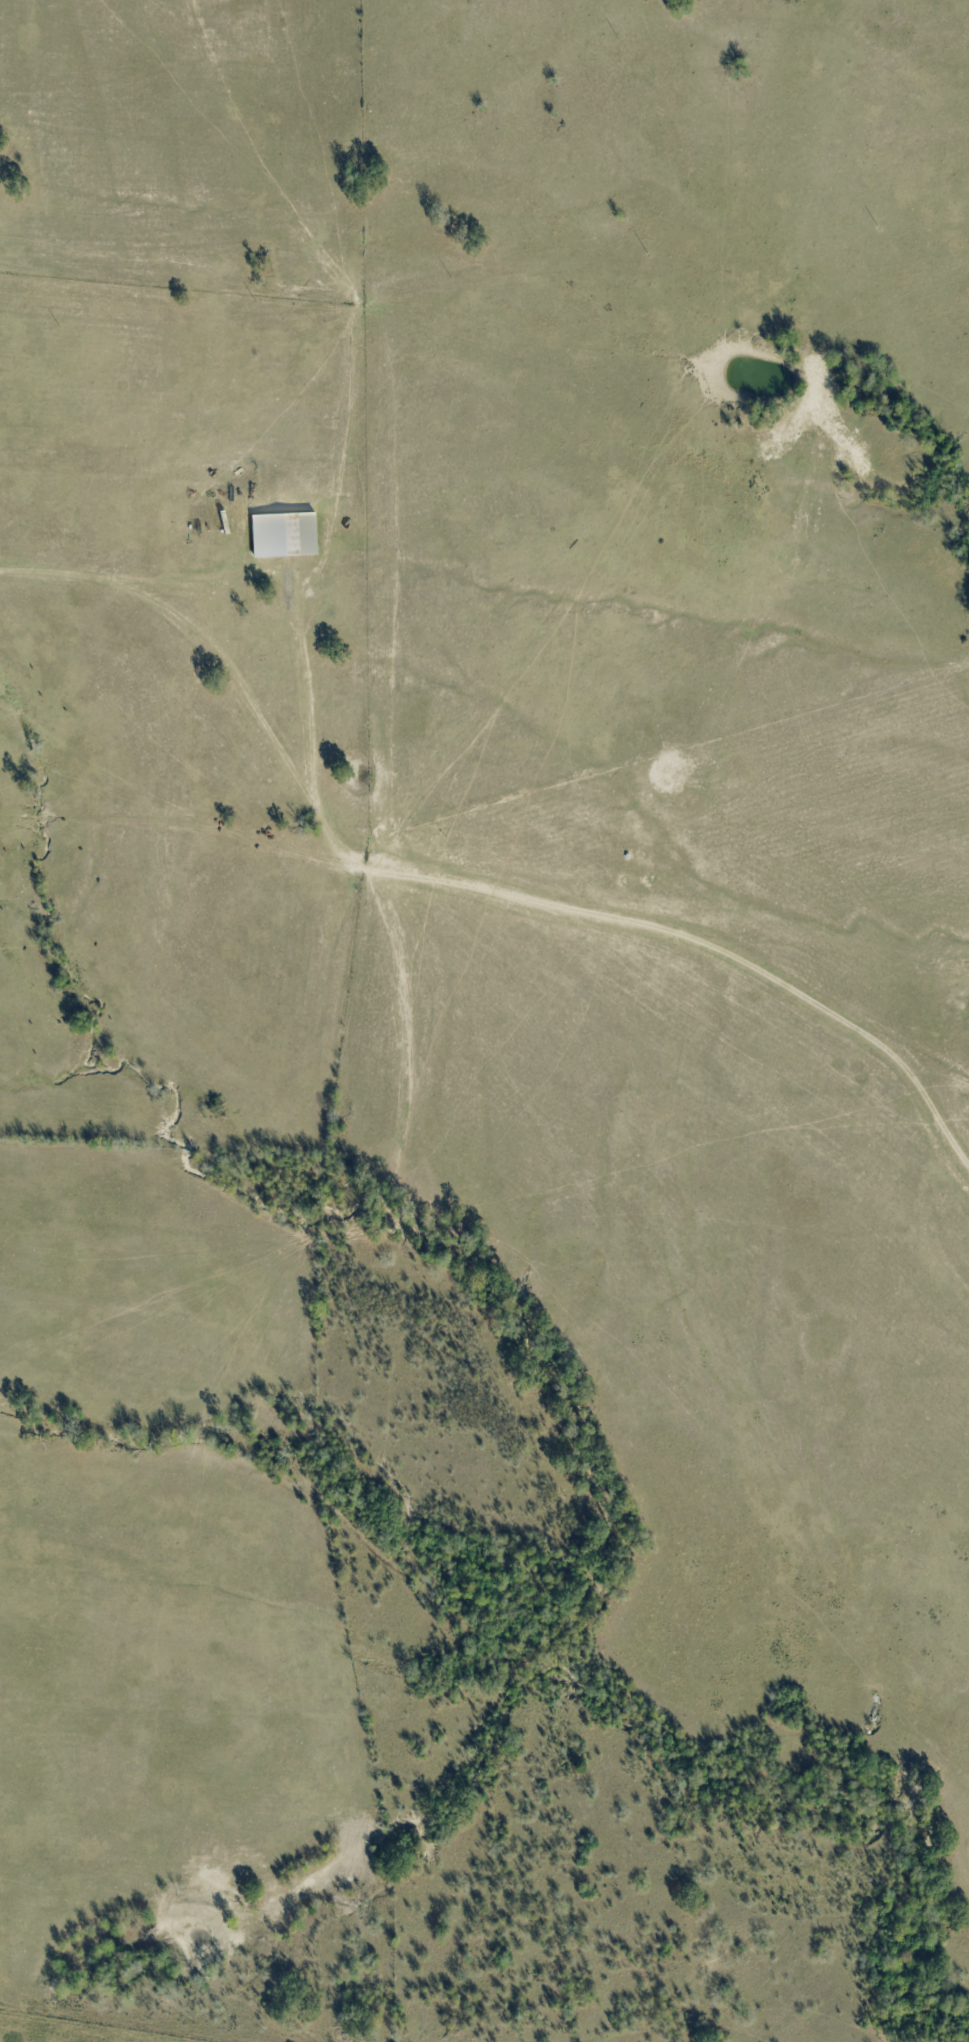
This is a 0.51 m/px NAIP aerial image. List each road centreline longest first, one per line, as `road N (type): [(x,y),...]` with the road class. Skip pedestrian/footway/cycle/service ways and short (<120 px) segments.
road 1 (track): [(968,1156),(889,1048),(665,927),(377,861),(301,796),(207,645),(143,602),(83,580),(0,576)]

